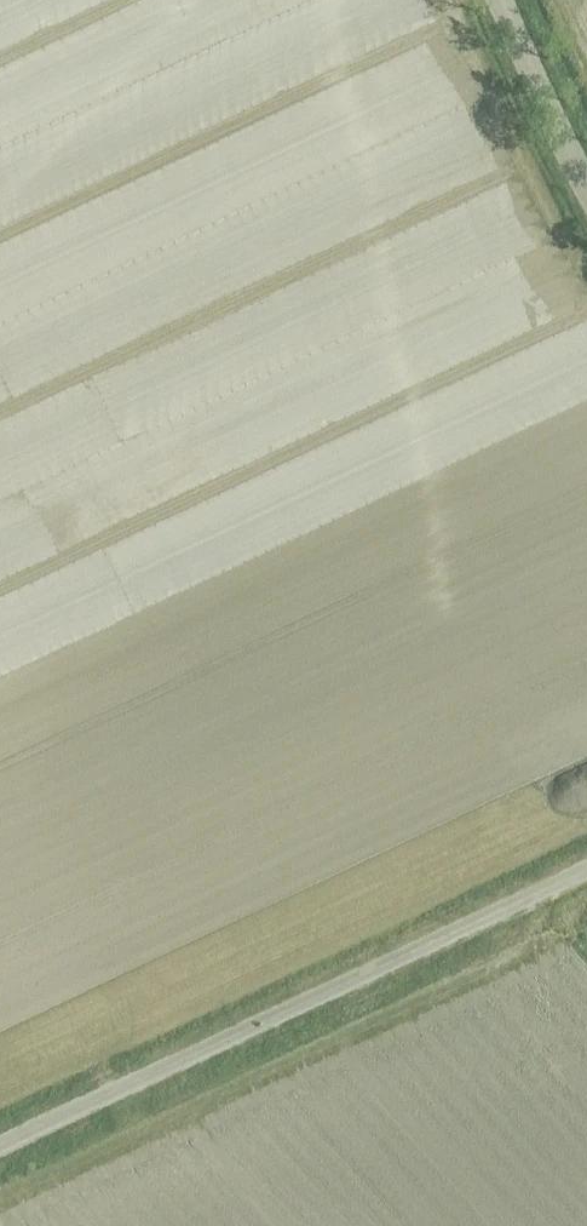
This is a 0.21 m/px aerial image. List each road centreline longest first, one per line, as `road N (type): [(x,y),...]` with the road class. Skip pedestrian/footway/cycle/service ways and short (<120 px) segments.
road 1 (unclassified): [(0,1144),(586,871)]
road 2 (unclassified): [(586,183),(498,0)]

